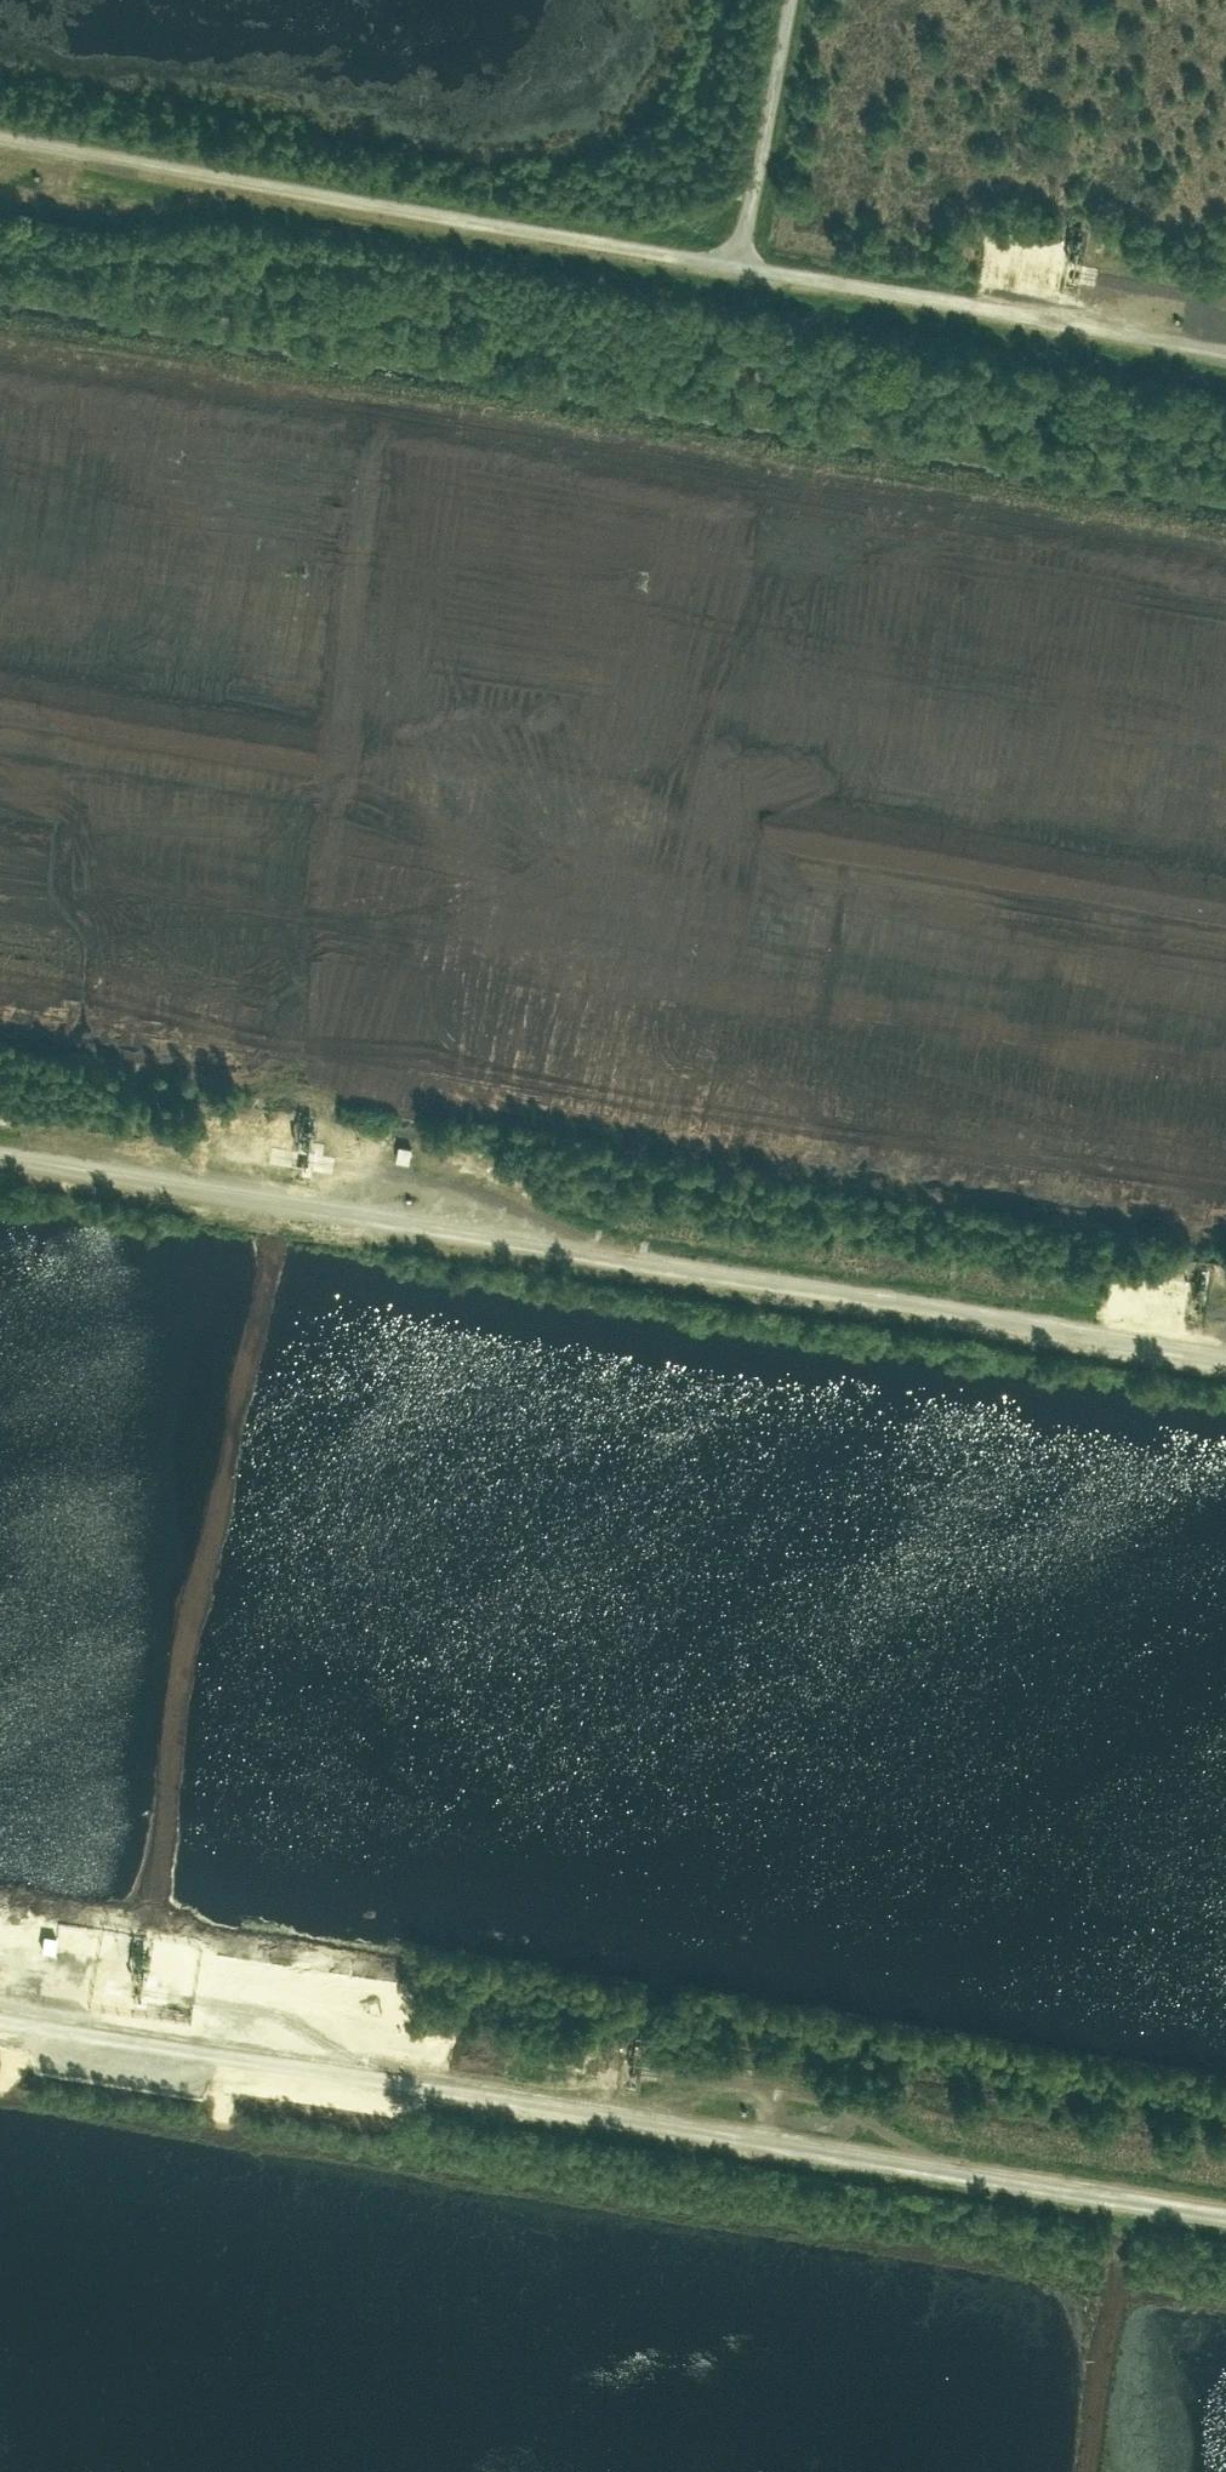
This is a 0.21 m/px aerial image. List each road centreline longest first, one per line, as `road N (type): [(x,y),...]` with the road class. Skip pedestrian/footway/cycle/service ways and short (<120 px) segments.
road 1 (track): [(1225,341),(0,134)]
road 2 (track): [(1225,1343),(0,1143)]
road 3 (track): [(0,2000),(1225,2198)]
road 4 (track): [(742,261),(793,0)]
road 5 (track): [(204,168),(77,190),(0,184)]

